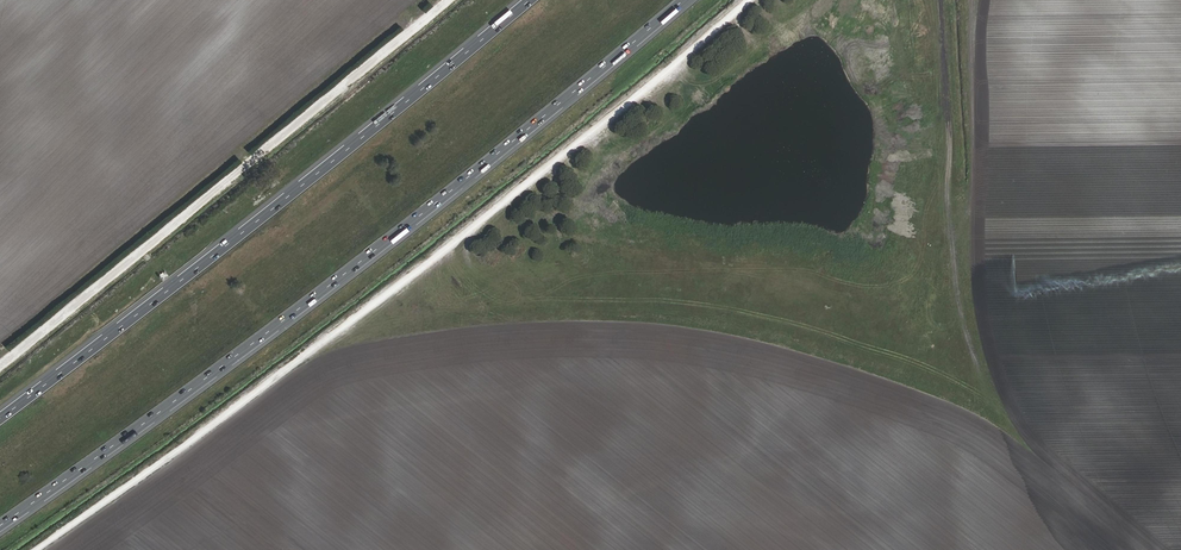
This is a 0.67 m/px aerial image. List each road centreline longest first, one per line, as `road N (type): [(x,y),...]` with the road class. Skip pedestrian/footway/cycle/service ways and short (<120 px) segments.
road 1 (track): [(37,549),(329,339),(748,0)]
road 2 (motorway): [(0,525),(414,222),(686,0)]
road 3 (motorway): [(530,0),(0,417)]
road 4 (track): [(450,0),(0,366)]

